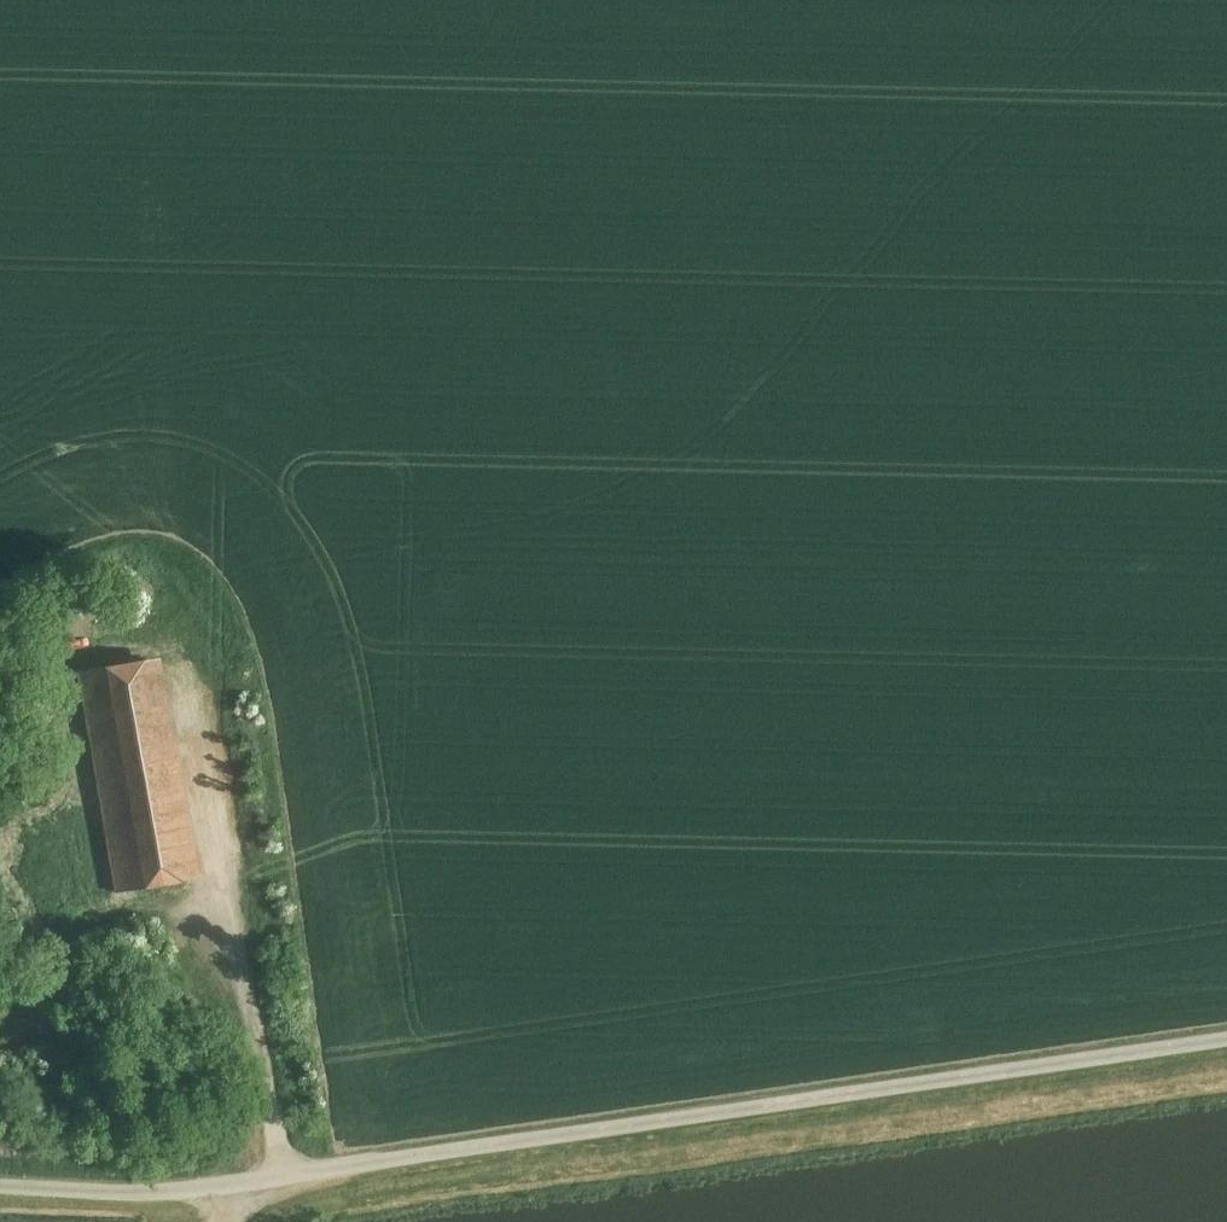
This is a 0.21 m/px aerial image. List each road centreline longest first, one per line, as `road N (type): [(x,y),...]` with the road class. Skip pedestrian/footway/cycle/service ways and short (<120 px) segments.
road 1 (unclassified): [(1226,1042),(211,1188),(0,1187)]

